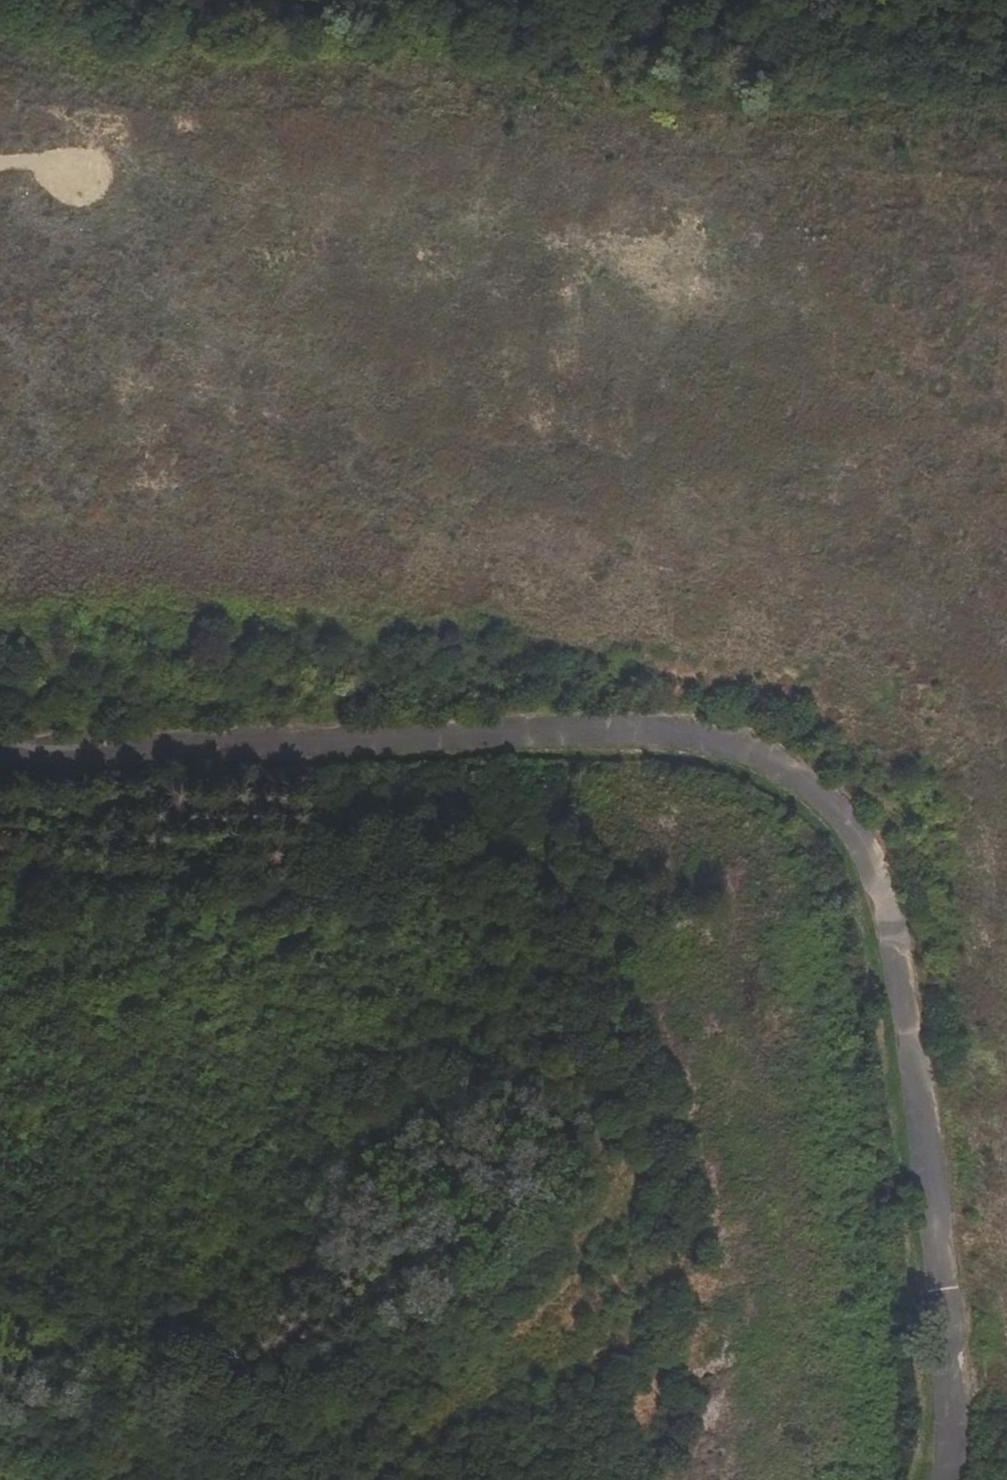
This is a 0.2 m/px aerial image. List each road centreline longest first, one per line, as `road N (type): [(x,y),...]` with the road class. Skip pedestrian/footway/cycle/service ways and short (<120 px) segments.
road 1 (unclassified): [(933,1479),(942,1448),(940,1331),(876,888),(850,836),(817,802),(764,764),(710,740),(646,729),(0,751)]
road 2 (track): [(0,166),(66,161),(92,163),(99,173),(100,186),(89,193),(62,185)]

